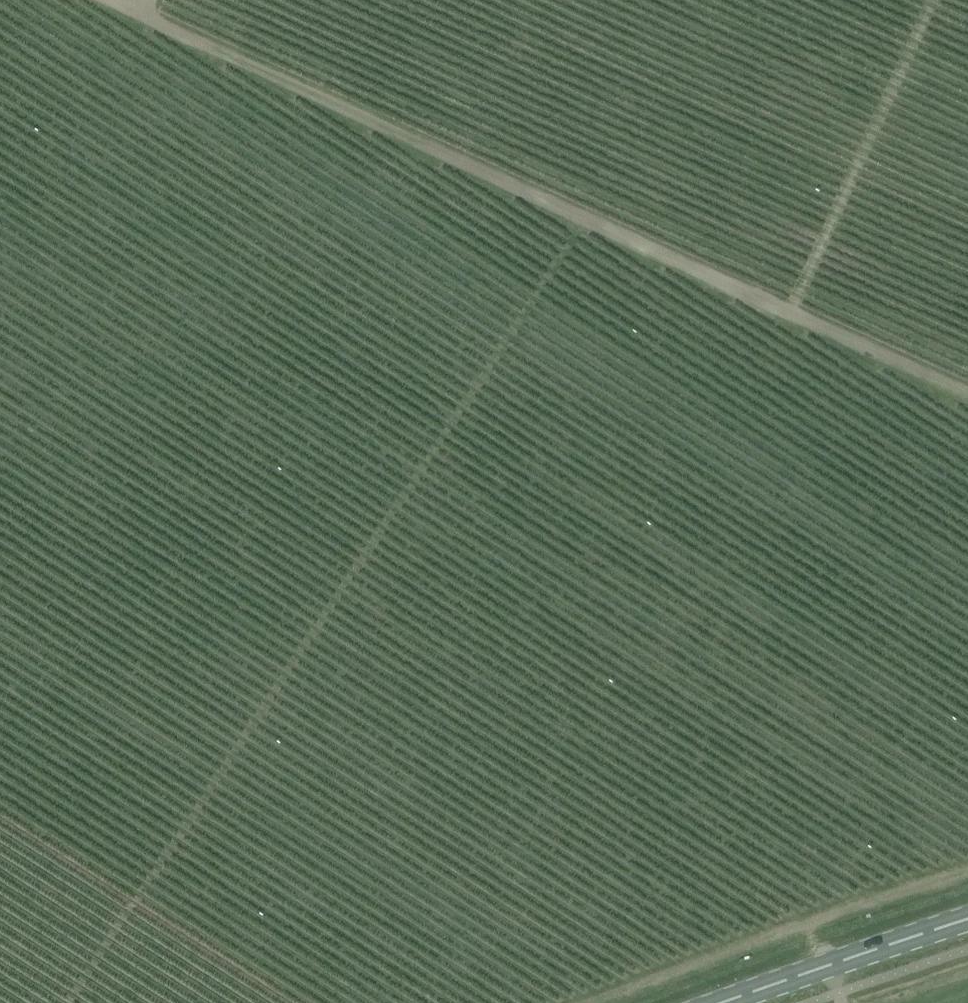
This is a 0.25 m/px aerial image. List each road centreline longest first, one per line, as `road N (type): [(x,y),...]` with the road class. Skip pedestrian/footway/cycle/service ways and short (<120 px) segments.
road 1 (track): [(144,0),(967,387)]
road 2 (tertiary): [(726,1002),(967,919)]

